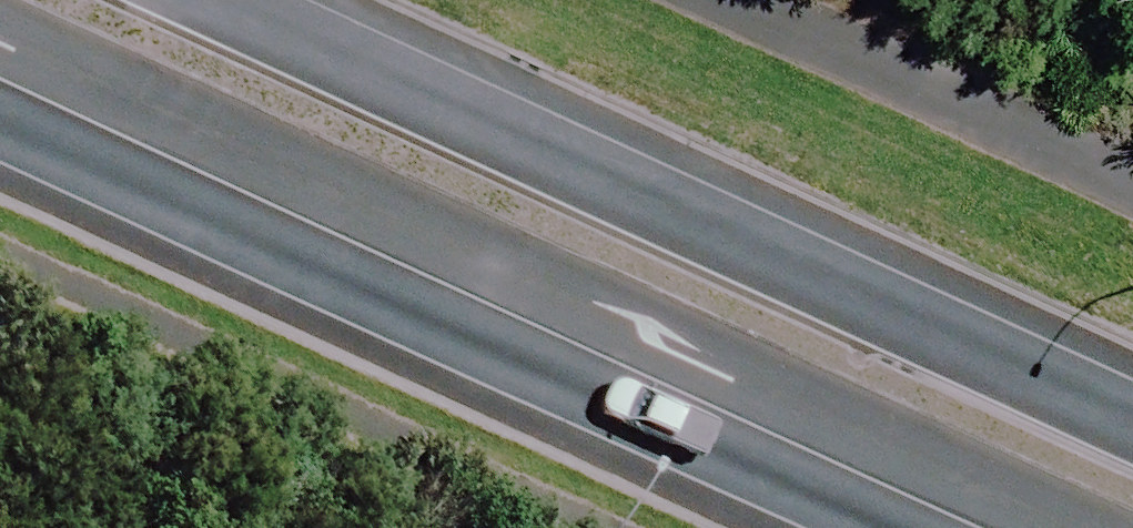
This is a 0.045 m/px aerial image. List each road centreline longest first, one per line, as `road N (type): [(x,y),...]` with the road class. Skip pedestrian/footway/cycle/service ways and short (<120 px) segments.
road 1 (primary): [(902,527),(0,112)]
road 2 (primary): [(342,0),(693,149),(1132,373)]

